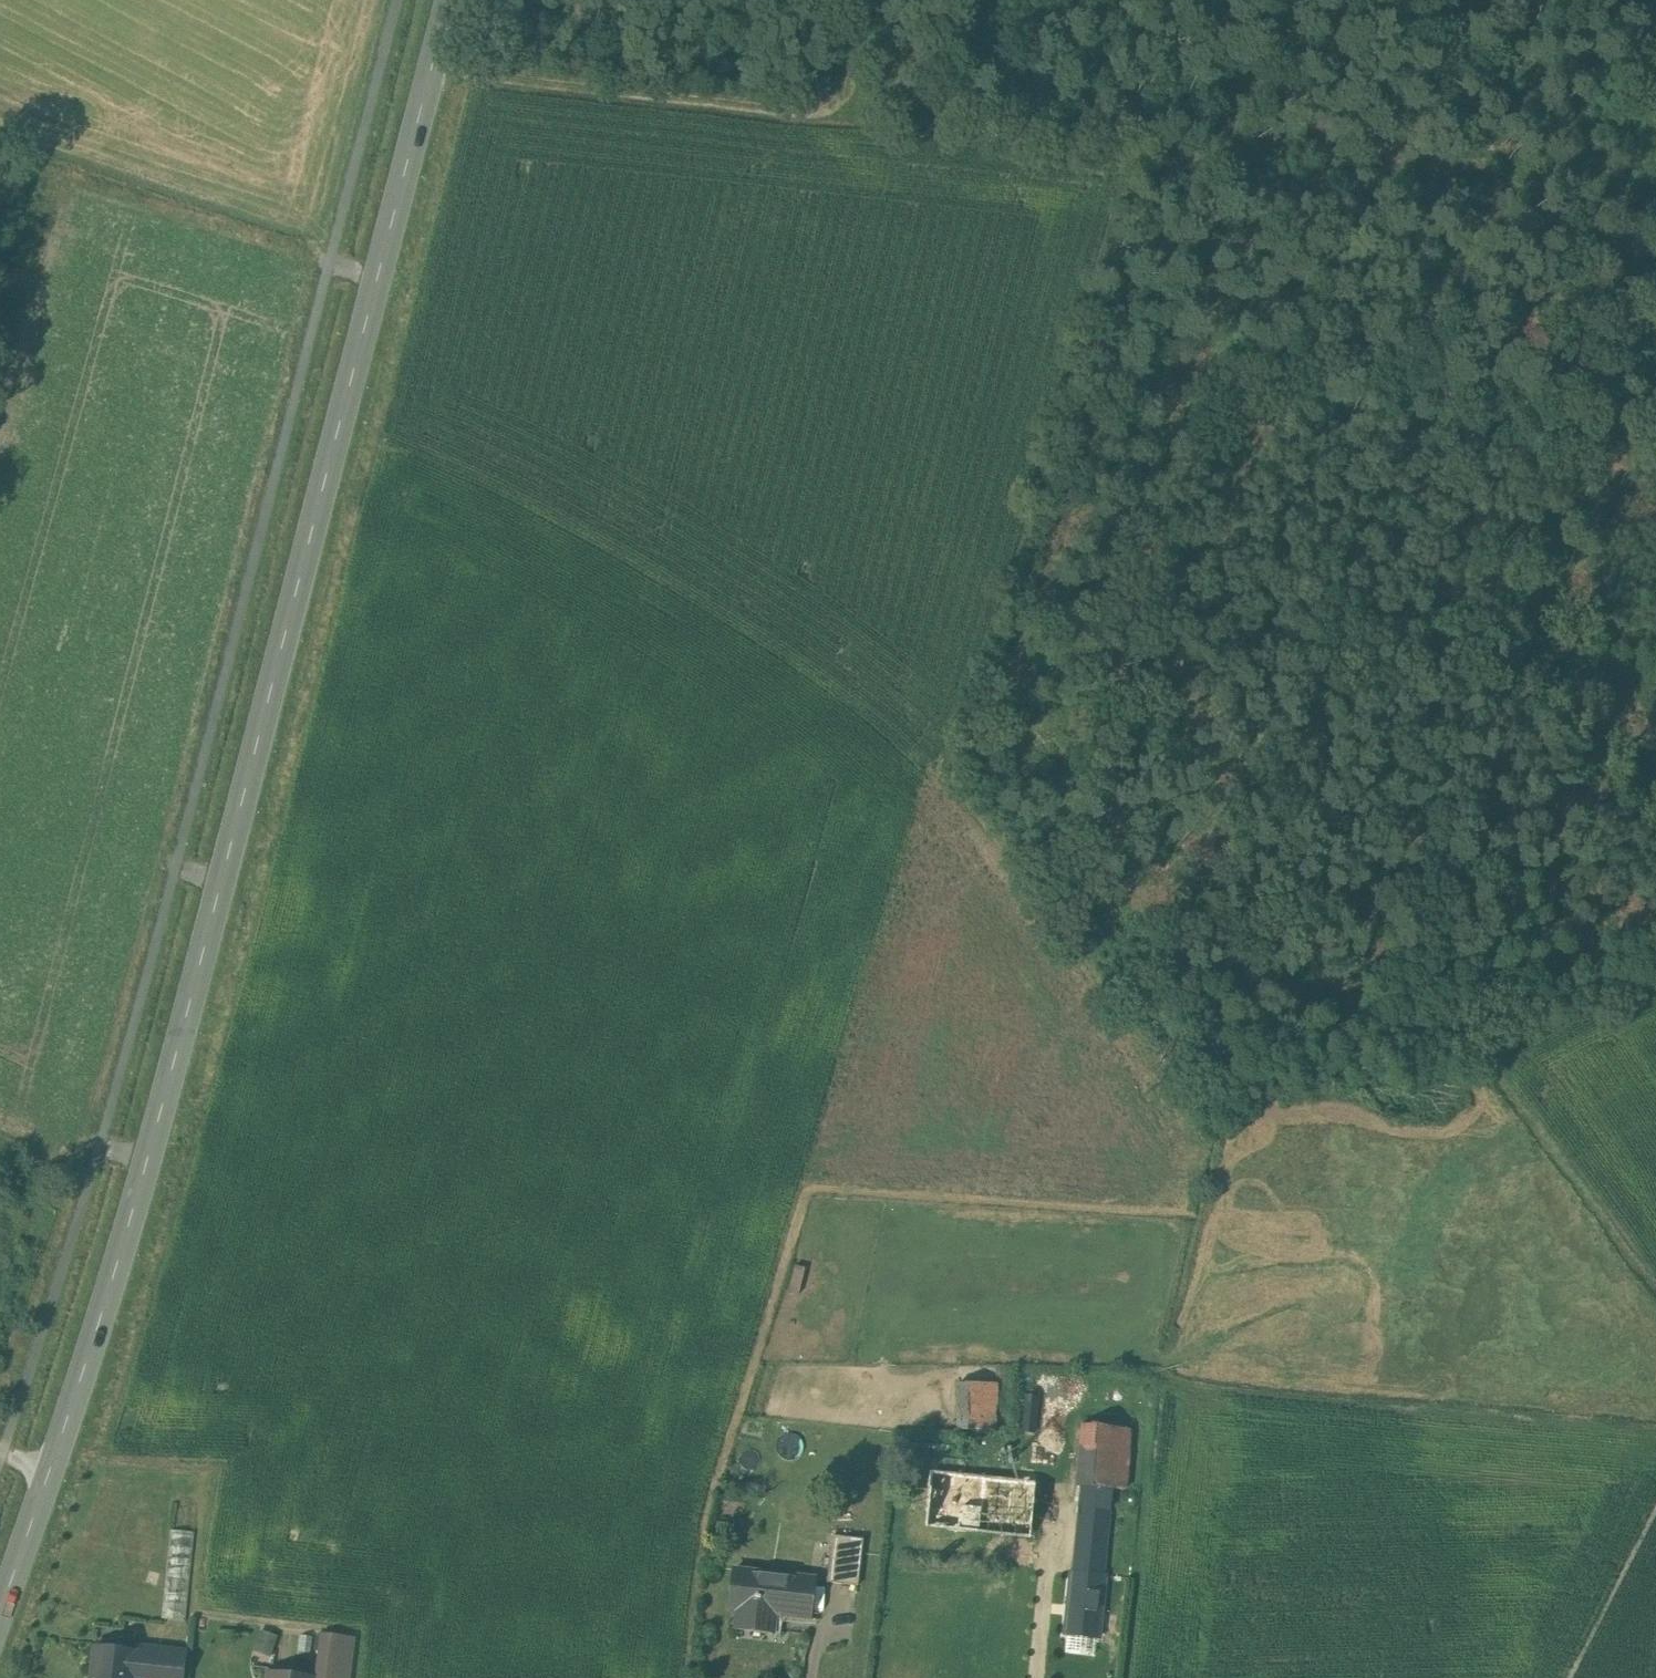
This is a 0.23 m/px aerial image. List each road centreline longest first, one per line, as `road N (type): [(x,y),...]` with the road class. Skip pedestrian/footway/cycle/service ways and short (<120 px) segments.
road 1 (secondary): [(0,1610),(119,1254),(193,993),(450,0)]
road 2 (track): [(434,63),(834,112),(990,100),(1138,138),(1168,109),(1186,0)]
road 3 (track): [(1655,792),(1532,673),(1530,634),(1599,446),(1655,160)]

